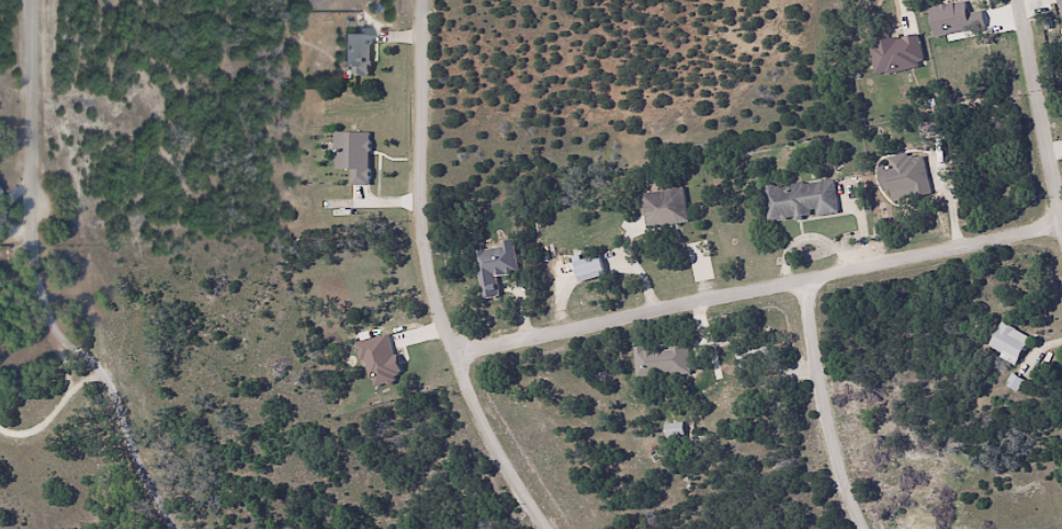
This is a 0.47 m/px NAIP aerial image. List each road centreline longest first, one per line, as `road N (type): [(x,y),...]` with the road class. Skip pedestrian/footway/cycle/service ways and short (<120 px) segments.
road 1 (residential): [(465,364),(1061,224)]
road 2 (residential): [(182,528),(132,436),(120,390),(58,319),(42,274),(33,0)]
road 3 (residential): [(465,364),(441,308),(422,225),(423,0)]
road 4 (residential): [(112,379),(86,193),(35,65)]
road 5 (residential): [(1022,0),(1061,198)]
road 6 (residential): [(556,528),(465,364)]

